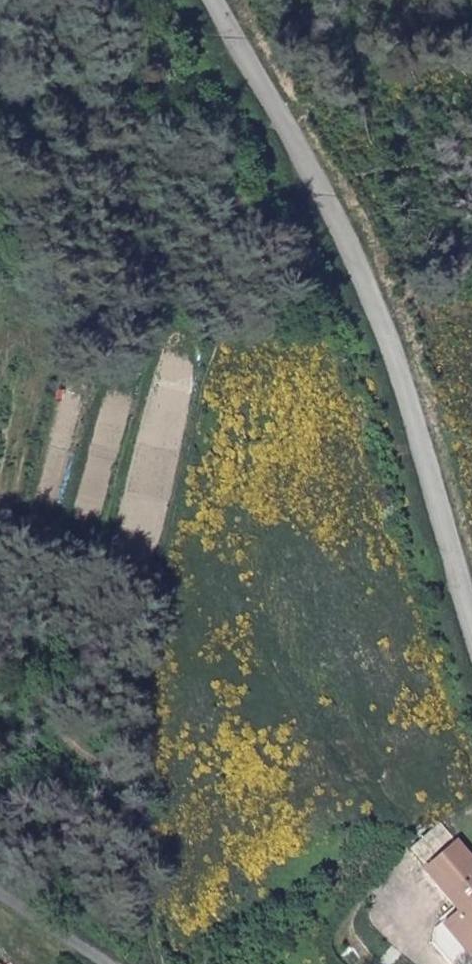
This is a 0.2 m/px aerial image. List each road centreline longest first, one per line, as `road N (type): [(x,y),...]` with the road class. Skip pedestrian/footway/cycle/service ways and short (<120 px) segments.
road 1 (residential): [(471,621),(384,327),(322,190),(213,0)]
road 2 (residential): [(106,963),(0,893)]

